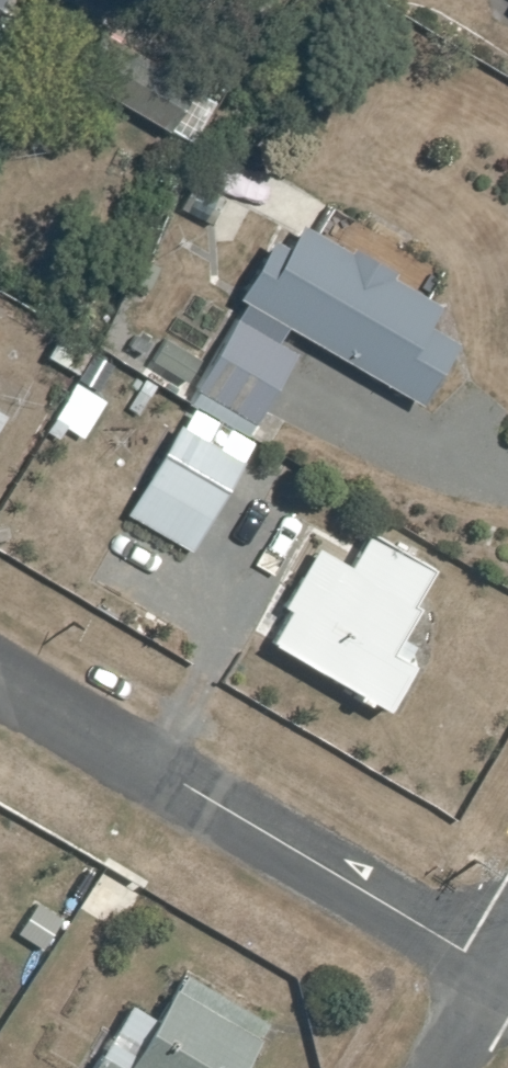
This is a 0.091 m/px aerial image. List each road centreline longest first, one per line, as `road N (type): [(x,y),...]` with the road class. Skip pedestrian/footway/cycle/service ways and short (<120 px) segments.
road 1 (residential): [(0,676),(495,971)]

